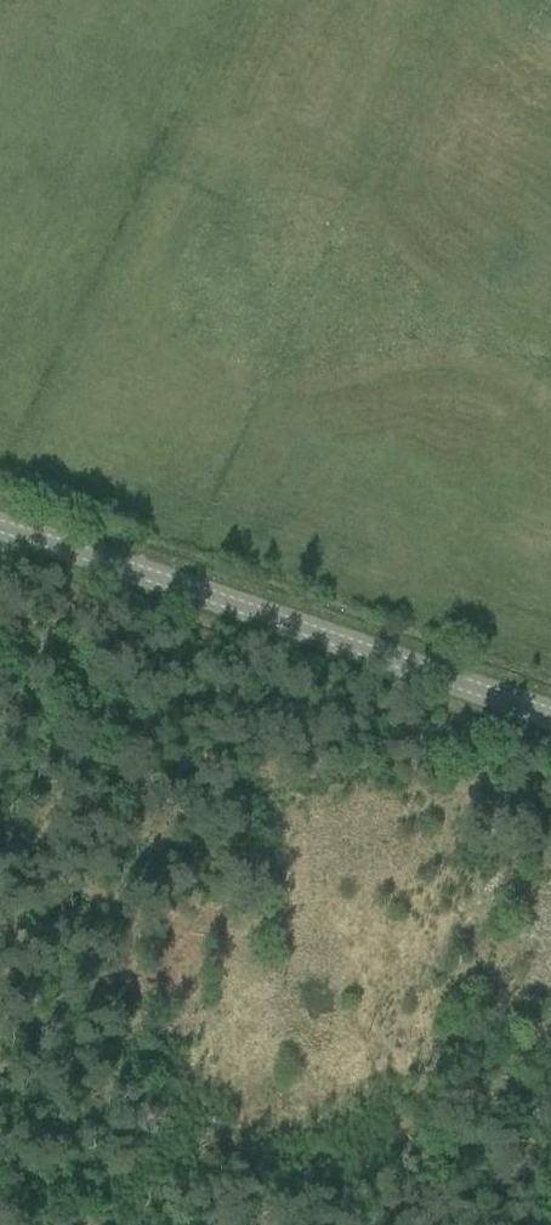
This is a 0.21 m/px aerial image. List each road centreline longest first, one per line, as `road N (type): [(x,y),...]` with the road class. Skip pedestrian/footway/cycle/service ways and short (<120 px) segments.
road 1 (tertiary): [(0,527),(550,716)]

